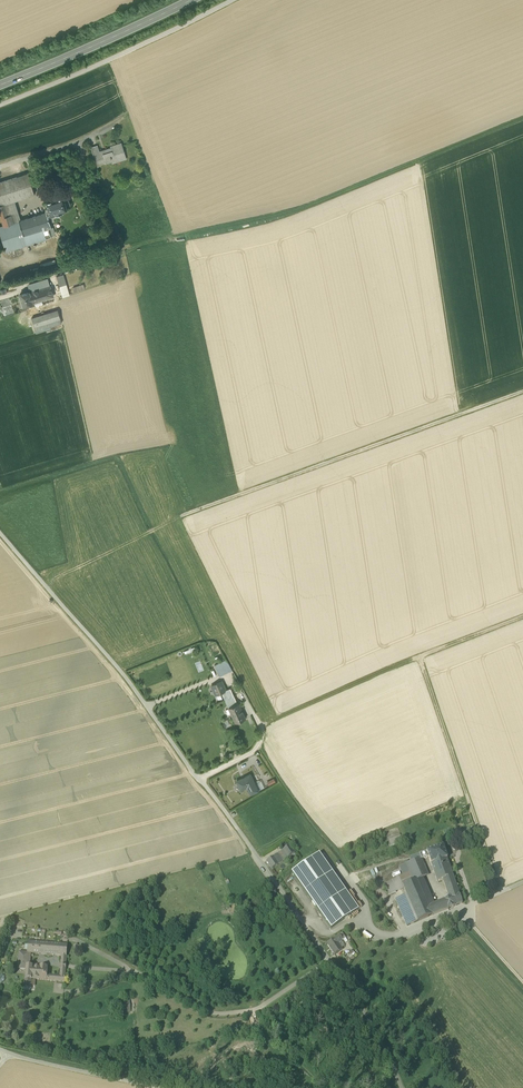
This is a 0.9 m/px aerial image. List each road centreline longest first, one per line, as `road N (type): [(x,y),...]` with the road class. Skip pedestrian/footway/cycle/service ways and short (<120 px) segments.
road 1 (unclassified): [(0,532),(123,673),(264,867),(345,983),(401,1087)]
road 2 (track): [(522,118),(305,207),(122,248),(77,143)]
road 3 (track): [(522,392),(181,515)]
road 4 (track): [(329,960),(259,1009),(222,1015),(138,973),(75,965)]
road 5 (track): [(233,0),(0,105)]
road 6 (track): [(420,657),(500,892)]
road 7 (primary): [(0,85),(191,0)]
road 8 (track): [(264,730),(420,657)]
road 9 (unclassified): [(124,118),(77,143),(0,166)]

